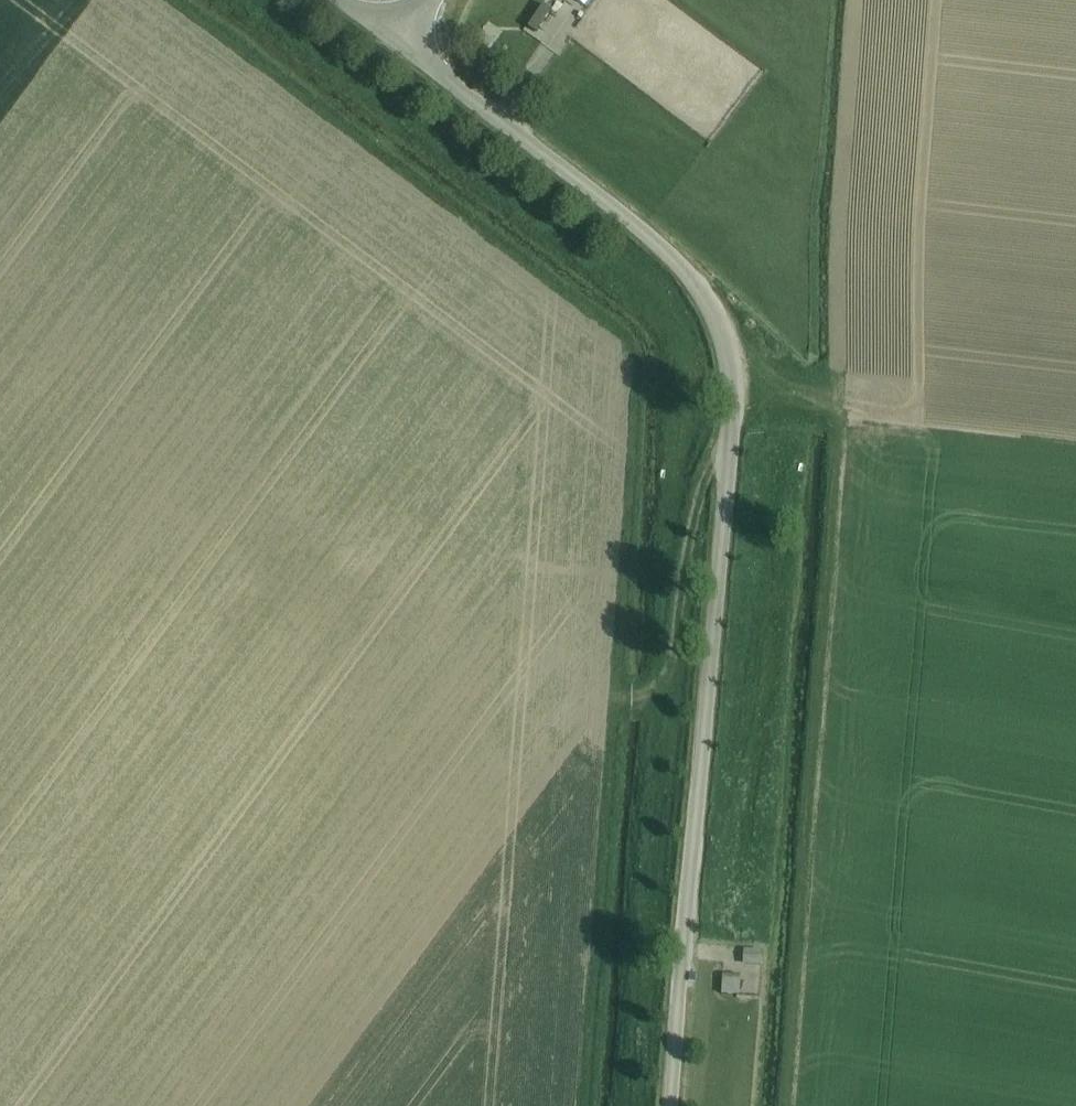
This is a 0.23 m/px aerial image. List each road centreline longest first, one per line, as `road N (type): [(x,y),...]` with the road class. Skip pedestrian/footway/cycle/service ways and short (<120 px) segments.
road 1 (unclassified): [(671,1105),(729,362),(698,287),(668,255),(395,39)]

